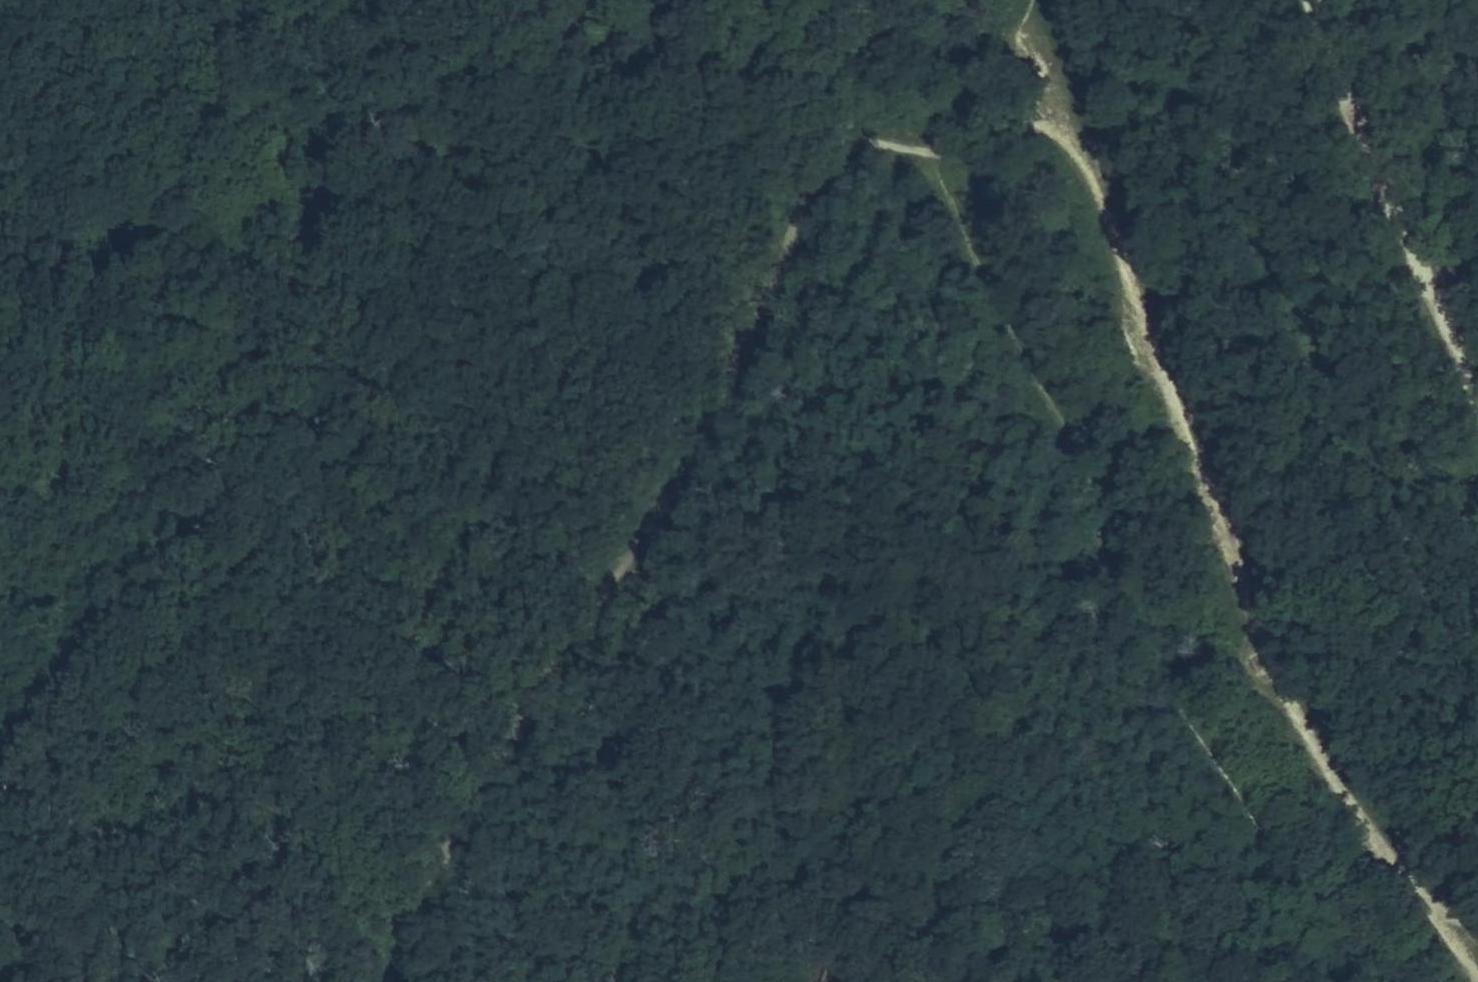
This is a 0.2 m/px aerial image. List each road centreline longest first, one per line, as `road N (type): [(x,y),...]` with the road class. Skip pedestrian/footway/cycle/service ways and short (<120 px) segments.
road 1 (track): [(872,0),(828,198),(633,566),(532,678),(390,981)]
road 2 (track): [(1477,978),(1293,668),(1220,515),(1069,127)]
road 3 (track): [(1477,398),(1348,111),(1311,0)]

